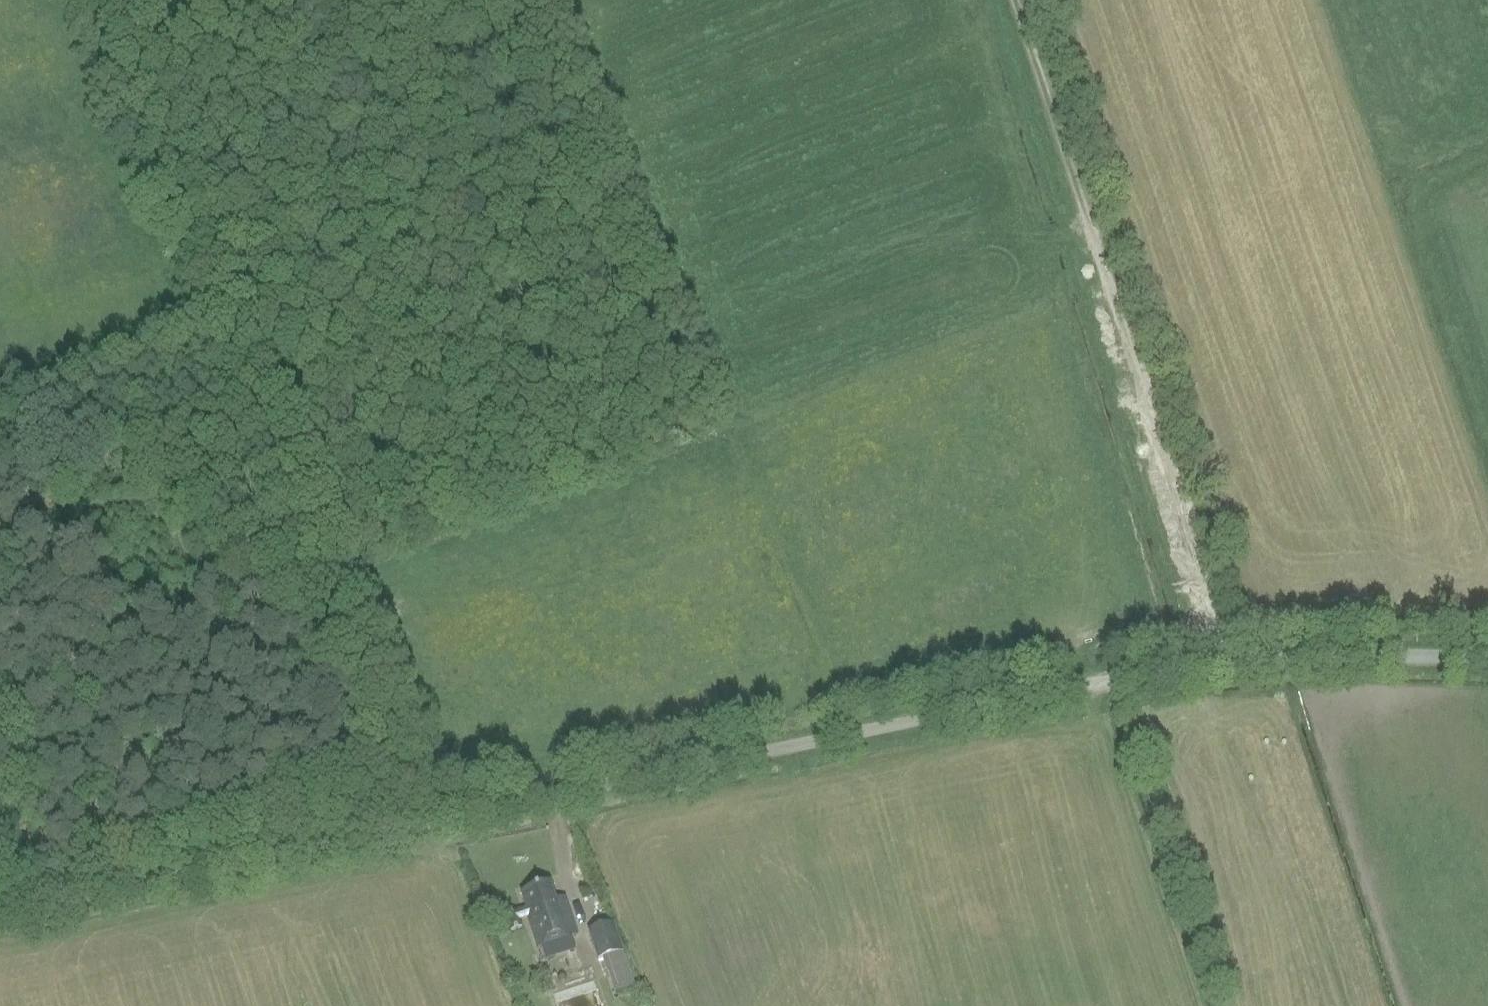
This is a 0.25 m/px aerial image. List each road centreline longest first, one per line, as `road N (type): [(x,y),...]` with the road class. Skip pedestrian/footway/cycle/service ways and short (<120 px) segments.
road 1 (unclassified): [(0,912),(1104,683),(1228,662),(1391,655),(1487,662)]
road 2 (track): [(1228,662),(1015,0)]

